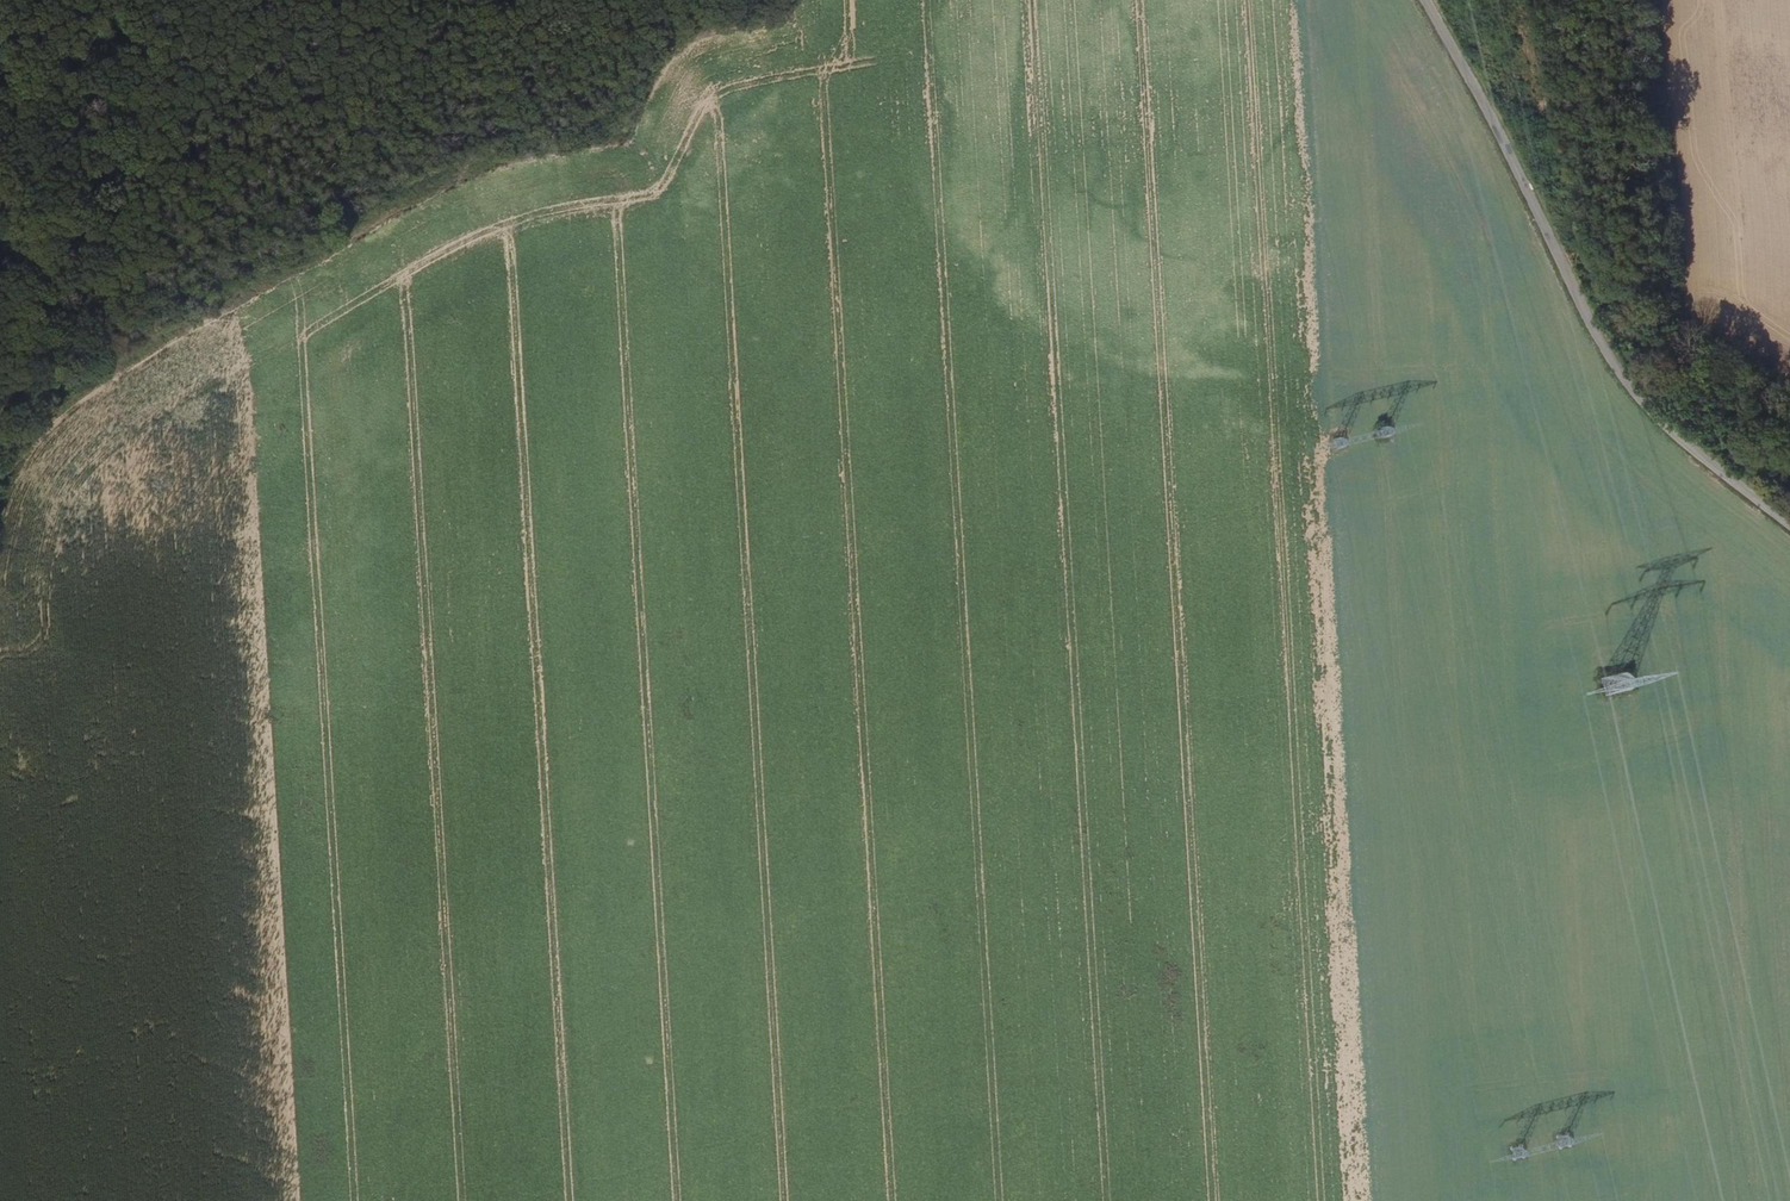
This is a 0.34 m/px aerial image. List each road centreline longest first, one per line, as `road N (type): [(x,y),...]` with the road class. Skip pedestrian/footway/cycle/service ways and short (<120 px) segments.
road 1 (unclassified): [(1422,0),(1624,385),(1679,442),(1789,529)]

